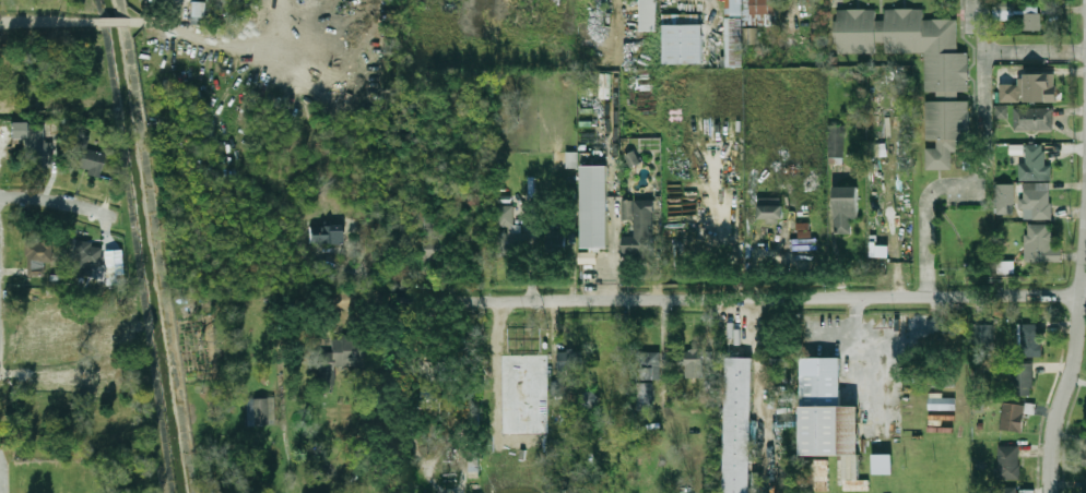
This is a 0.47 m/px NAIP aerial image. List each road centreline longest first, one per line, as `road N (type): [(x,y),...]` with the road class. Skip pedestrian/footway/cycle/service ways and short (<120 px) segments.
road 1 (residential): [(423,301),(1085,298)]
road 2 (tertiary): [(1052,492),(1057,416),(1085,276)]

